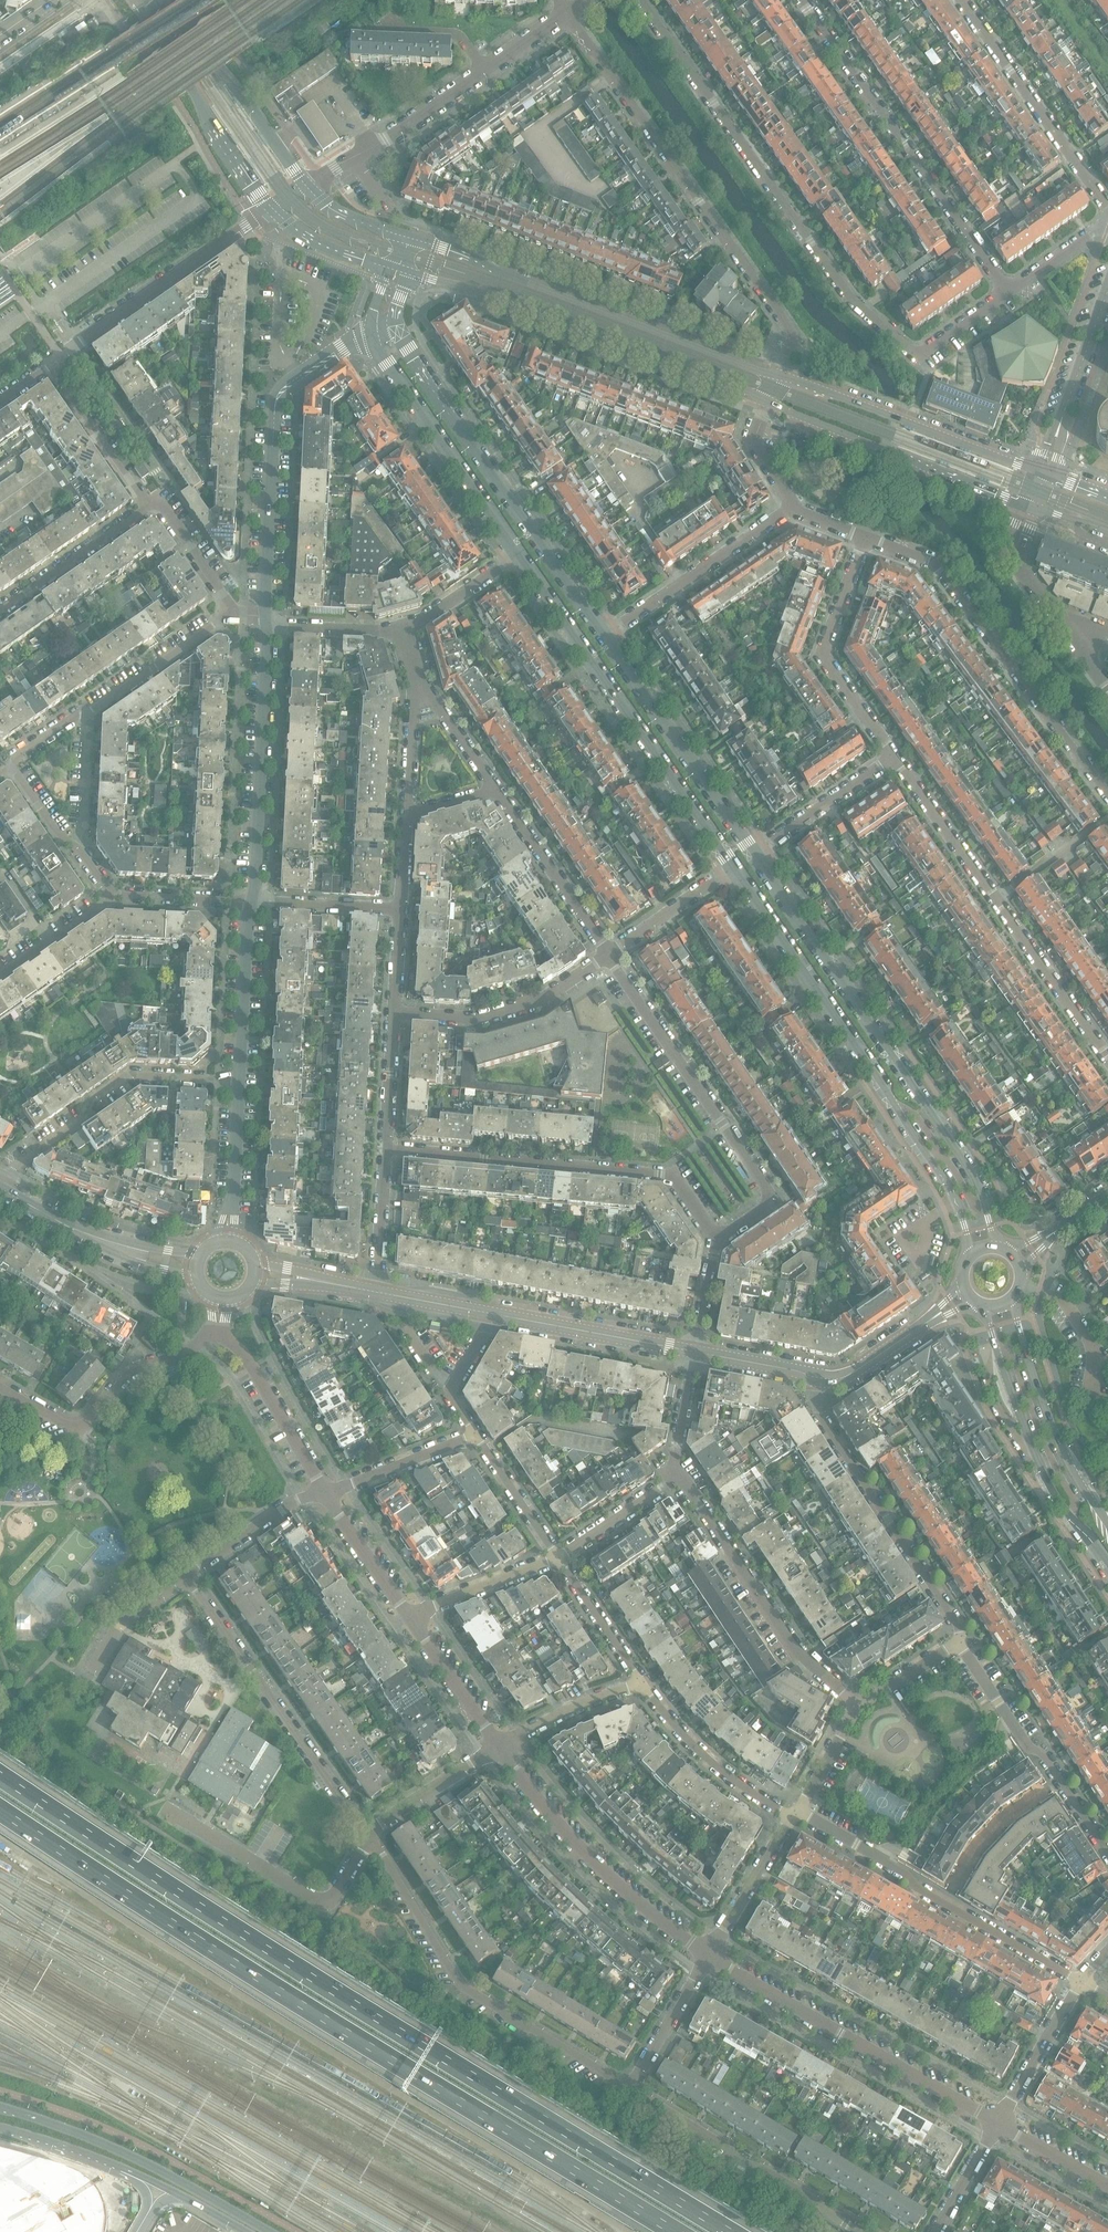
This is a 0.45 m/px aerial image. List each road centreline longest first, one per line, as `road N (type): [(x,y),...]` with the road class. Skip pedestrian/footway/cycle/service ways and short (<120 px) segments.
road 1 (motorway): [(728,2231),(0,1776)]
road 2 (motorway): [(0,1810),(675,2231)]
road 3 (residential): [(639,0),(850,299),(908,351),(930,350),(1007,293)]
road 4 (secondary): [(998,1247),(963,1159),(755,854)]
road 5 (residential): [(780,375),(793,336),(567,13)]
road 6 (secondary): [(734,867),(954,1200)]
road 7 (secondary): [(518,554),(734,867)]
road 8 (residential): [(628,2092),(459,1985),(368,1838)]
road 9 (secondary): [(606,636),(397,329)]
road 10 (residential): [(717,1238),(674,1176),(386,1149)]
road 11 (residential): [(1107,798),(934,565),(866,538)]
road 12 (residential): [(1007,293),(801,0)]
road 13 (residential): [(717,1238),(769,1196),(609,955)]
road 14 (tertiary): [(267,627),(276,402),(281,391),(375,330)]
road 15 (residential): [(998,2123),(708,1957)]
road 16 (residential): [(0,401),(274,210)]
road 17 (residential): [(793,1815),(876,1855),(922,1892),(1080,1981)]
road 18 (residential): [(368,1838),(187,1576)]
road 19 (residential): [(962,1640),(817,1412),(821,1378)]
road 20 (residential): [(471,288),(488,302),(731,395),(752,393)]
road 21 (secondary): [(471,288),(752,393)]
road 22 (secondary): [(271,2231),(150,2165),(0,2108)]
road 23 (residential): [(708,1957),(597,1865),(499,1748)]
road 24 (residential): [(857,1707),(793,1645),(682,1474)]
road 25 (residential): [(759,371),(747,356),(503,264),(491,268)]
road 26 (secondary): [(984,1306),(1039,1463),(1107,1566)]
road 27 (secondary): [(759,371),(491,268)]
road 28 (residential): [(0,1178),(85,1118),(86,1103),(129,1074),(239,1081)]
road 29 (secondary): [(769,403),(1029,508)]
road 30 (secondary): [(1042,473),(780,375)]
road 31 (tertiary): [(251,902),(267,627)]
road 32 (residential): [(859,2231),(628,2092)]
road 33 (secondary): [(375,330),(385,360),(518,554)]
road 34 (secondary): [(755,854),(606,636)]
road 35 (residential): [(368,1838),(327,1901),(165,1808)]
road 36 (residential): [(1107,1853),(1042,1753),(1029,1748),(962,1640)]
road 37 (residential): [(217,1334),(139,1368),(76,1427),(0,1387)]
road 38 (secondary): [(131,0),(274,210)]
road 39 (residential): [(961,0),(1107,207)]
road 40 (residential): [(866,538),(824,658),(894,758)]
road 41 (secondary): [(1107,1525),(1044,1410),(1014,1298)]
road 42 (secondary): [(308,188),(172,0)]
road 43 (residential): [(394,1013),(475,1018),(545,998),(609,955)]
road 44 (residential): [(795,506),(606,636)]
road 45 (residential): [(308,188),(485,71)]
road 46 (residential): [(642,1683),(716,1766),(793,1815)]
road 47 (residential): [(496,1315),(695,1352)]
road 48 (residential): [(609,955),(497,791)]
road 49 (residential): [(1042,473),(1107,289)]
road 50 (residential): [(323,1493),(240,1347),(217,1334)]
road 51 (residential): [(996,899),(1107,1058)]
road 52 (residential): [(149,507),(0,610)]
road 53 (tertiary): [(239,1081),(251,902)]
road 54 (residential): [(90,710),(235,612)]
road 55 (residential): [(894,758),(996,899)]
road 56 (residential): [(821,1378),(839,1379),(967,1294)]
road 57 (residential): [(755,854),(894,758)]
road 58 (residential): [(149,507),(70,393),(94,376)]
road 59 (residential): [(708,1957),(793,1815)]
road 60 (residential): [(323,1493),(476,1434)]
road 61 (residential): [(998,2123),(1080,1981)]
road 62 (residential): [(408,1616),(558,1558)]
road 63 (residential): [(499,1748),(408,1616)]
road 64 (residential): [(187,1576),(284,1508),(323,1493)]
road 65 (residential): [(368,1838),(499,1748)]
road 66 (residential): [(499,1748),(642,1683)]
road 67 (residential): [(628,2092),(708,1957)]
road 68 (residential): [(609,955),(734,867)]
road 69 (residential): [(1093,1397),(1099,1358),(1062,1299),(1021,1286)]
road 70 (residential): [(558,1558),(642,1683)]
road 71 (residential): [(558,1558),(682,1474)]
road 72 (residential): [(408,1616),(323,1493)]
road 73 (residential): [(251,902),(400,909)]
road 74 (residential): [(476,1434),(558,1558)]
road 75 (residential): [(376,1292),(386,1149)]
road 76 (residential): [(235,612),(162,505),(149,507)]
road 77 (residential): [(82,851),(90,710)]
road 78 (residential): [(112,895),(251,902)]
road 79 (residential): [(1065,628),(1014,552),(1029,508)]
road 80 (residential): [(0,975),(112,895)]
road 81 (residential): [(403,629),(518,554)]
road 82 (residential): [(996,899),(1107,819)]
road 83 (residential): [(386,1149),(394,1013)]
road 84 (residential): [(267,627),(403,629)]
road 85 (residential): [(91,1669),(118,1626),(187,1576)]
road 86 (residential): [(497,791),(418,682)]
road 87 (tertiary): [(119,1249),(0,1188)]
road 88 (residential): [(406,814),(418,682)]
road 89 (secondary): [(274,210),(316,242),(389,268)]
road 90 (residential): [(695,1352),(821,1378)]
road 91 (secondary): [(0,2127),(120,2169)]
road 92 (residential): [(682,1474),(674,1463),(695,1352)]
road 93 (residential): [(1107,2186),(998,2123)]
road 94 (residential): [(793,1815),(857,1707)]
road 95 (residential): [(857,1707),(962,1640)]
road 96 (residential): [(936,2231),(998,2123)]
road 97 (residential): [(376,1292),(496,1315)]
road 98 (residential): [(1007,293),(1107,230)]

